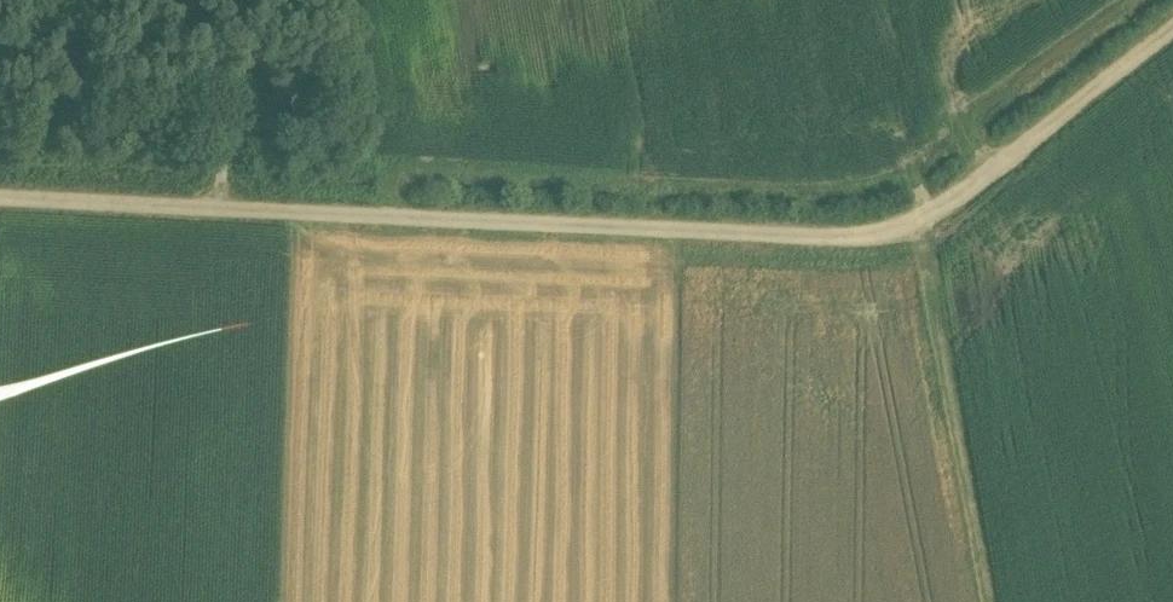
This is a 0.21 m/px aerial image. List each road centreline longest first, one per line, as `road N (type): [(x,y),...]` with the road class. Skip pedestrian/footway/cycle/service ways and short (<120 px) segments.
road 1 (track): [(1172,32),(956,199),(883,236),(0,200)]
road 2 (track): [(916,223),(928,252),(986,601)]

